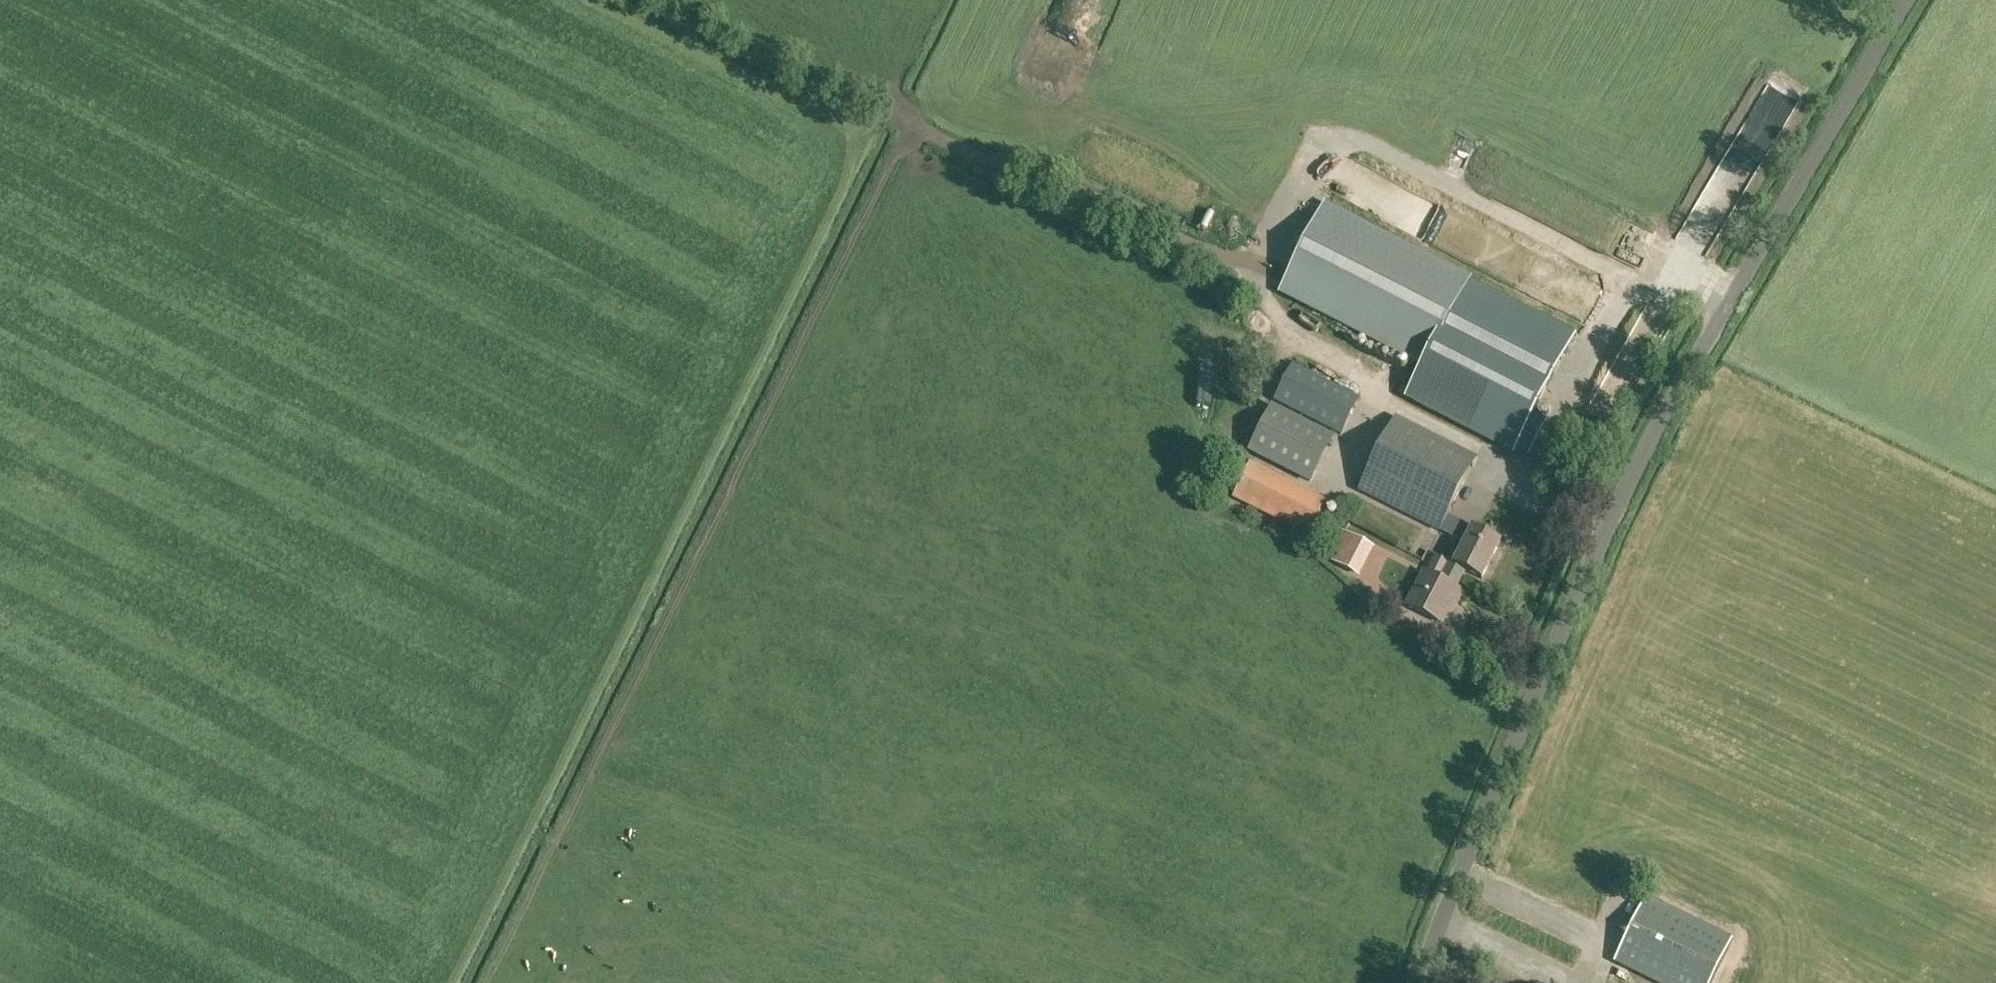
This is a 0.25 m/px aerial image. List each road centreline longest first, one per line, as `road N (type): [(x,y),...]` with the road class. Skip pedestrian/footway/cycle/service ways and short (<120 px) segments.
road 1 (unclassified): [(1908,0),(1604,547),(1410,982)]

